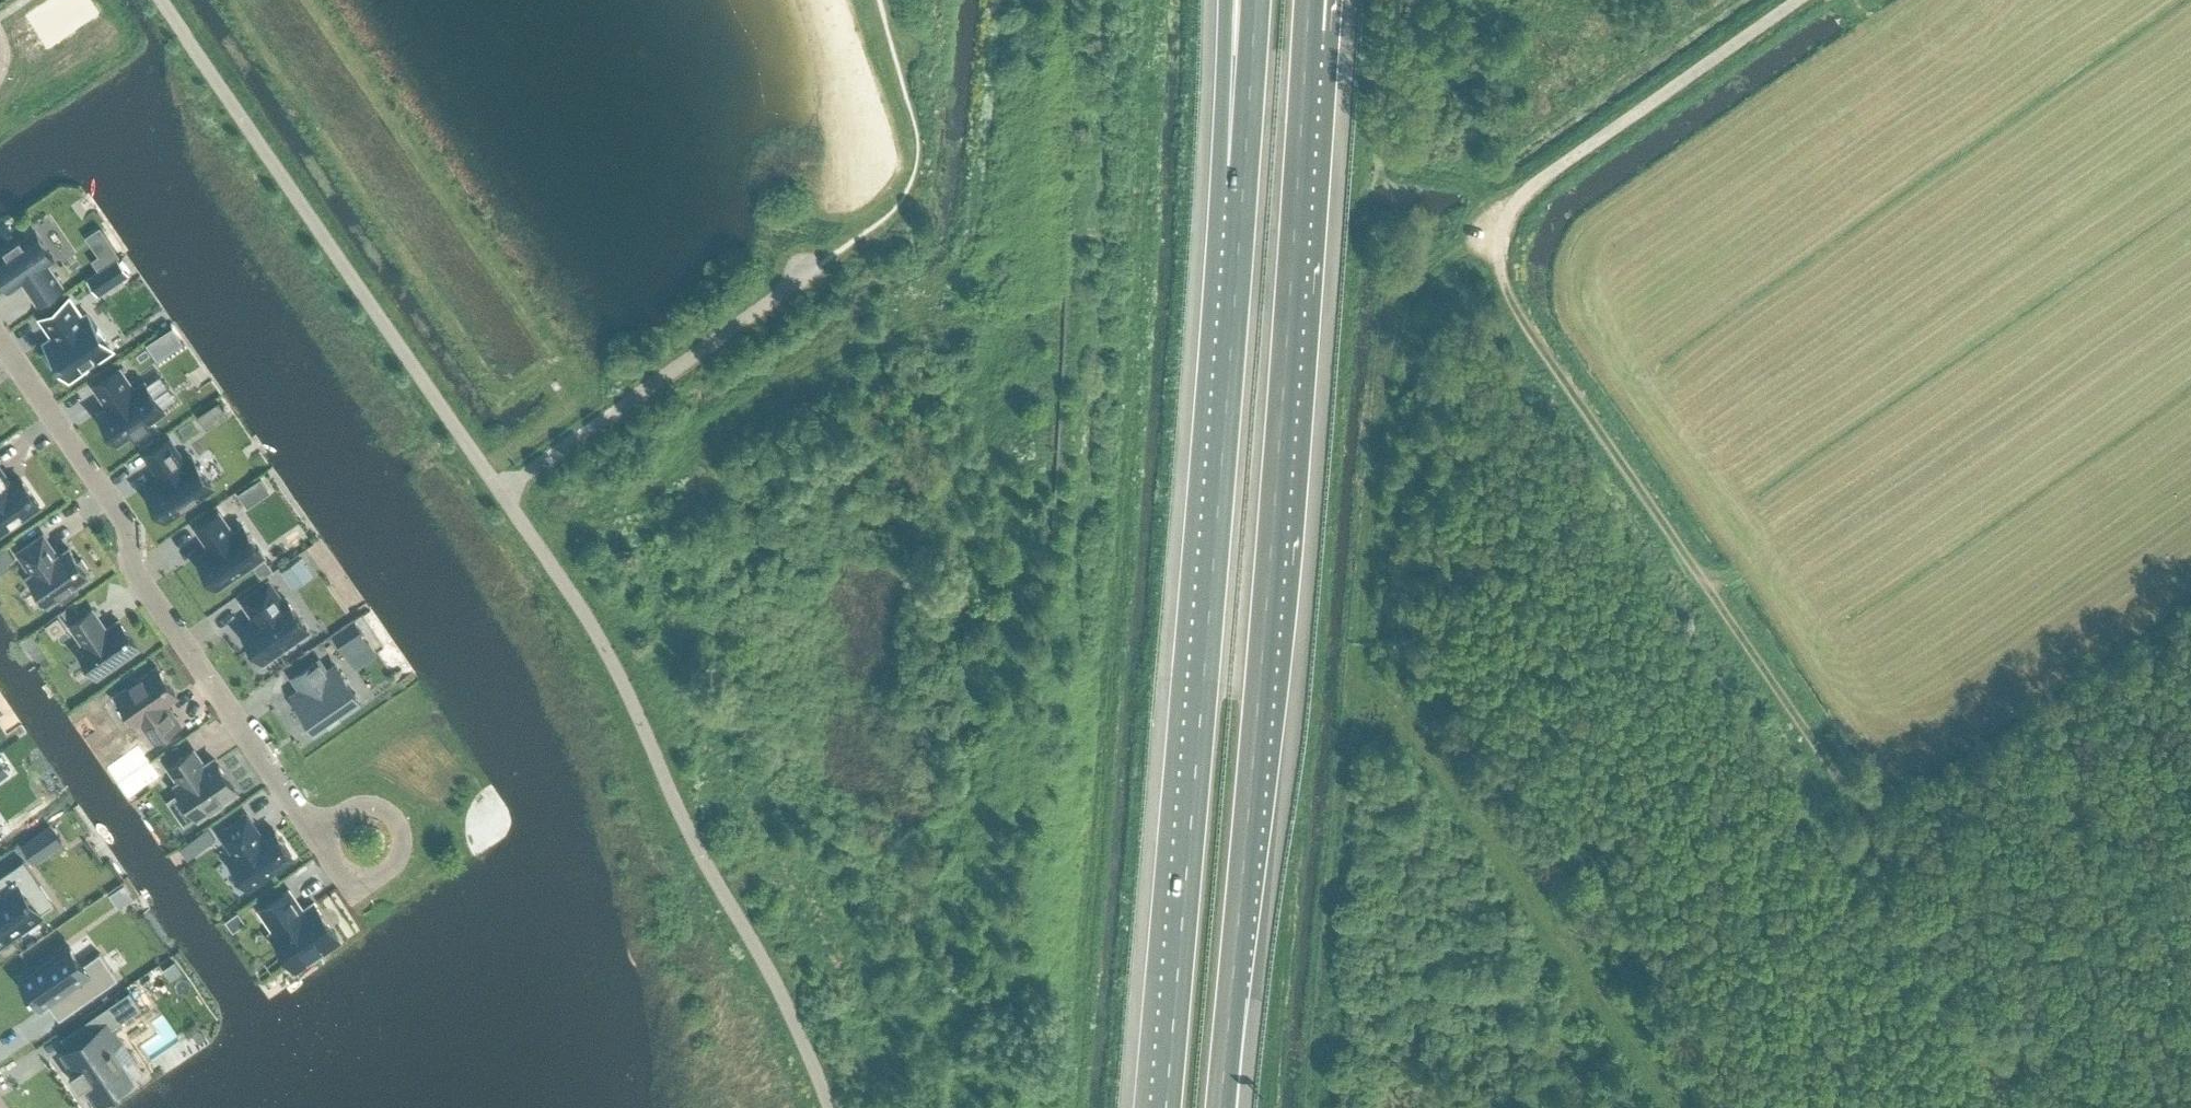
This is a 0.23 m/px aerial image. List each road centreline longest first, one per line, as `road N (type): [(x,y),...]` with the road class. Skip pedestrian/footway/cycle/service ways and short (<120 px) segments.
road 1 (motorway): [(1221,1107),(1308,28)]
road 2 (motorway): [(1244,167),(1164,1107)]
road 3 (residential): [(0,341),(120,520),(129,572),(351,894)]
road 4 (unclassified): [(1515,306),(1499,254),(1524,191),(1794,0)]
road 5 (motorway): [(1252,0),(1244,167)]
road 6 (motorway): [(1239,0),(1244,167)]

